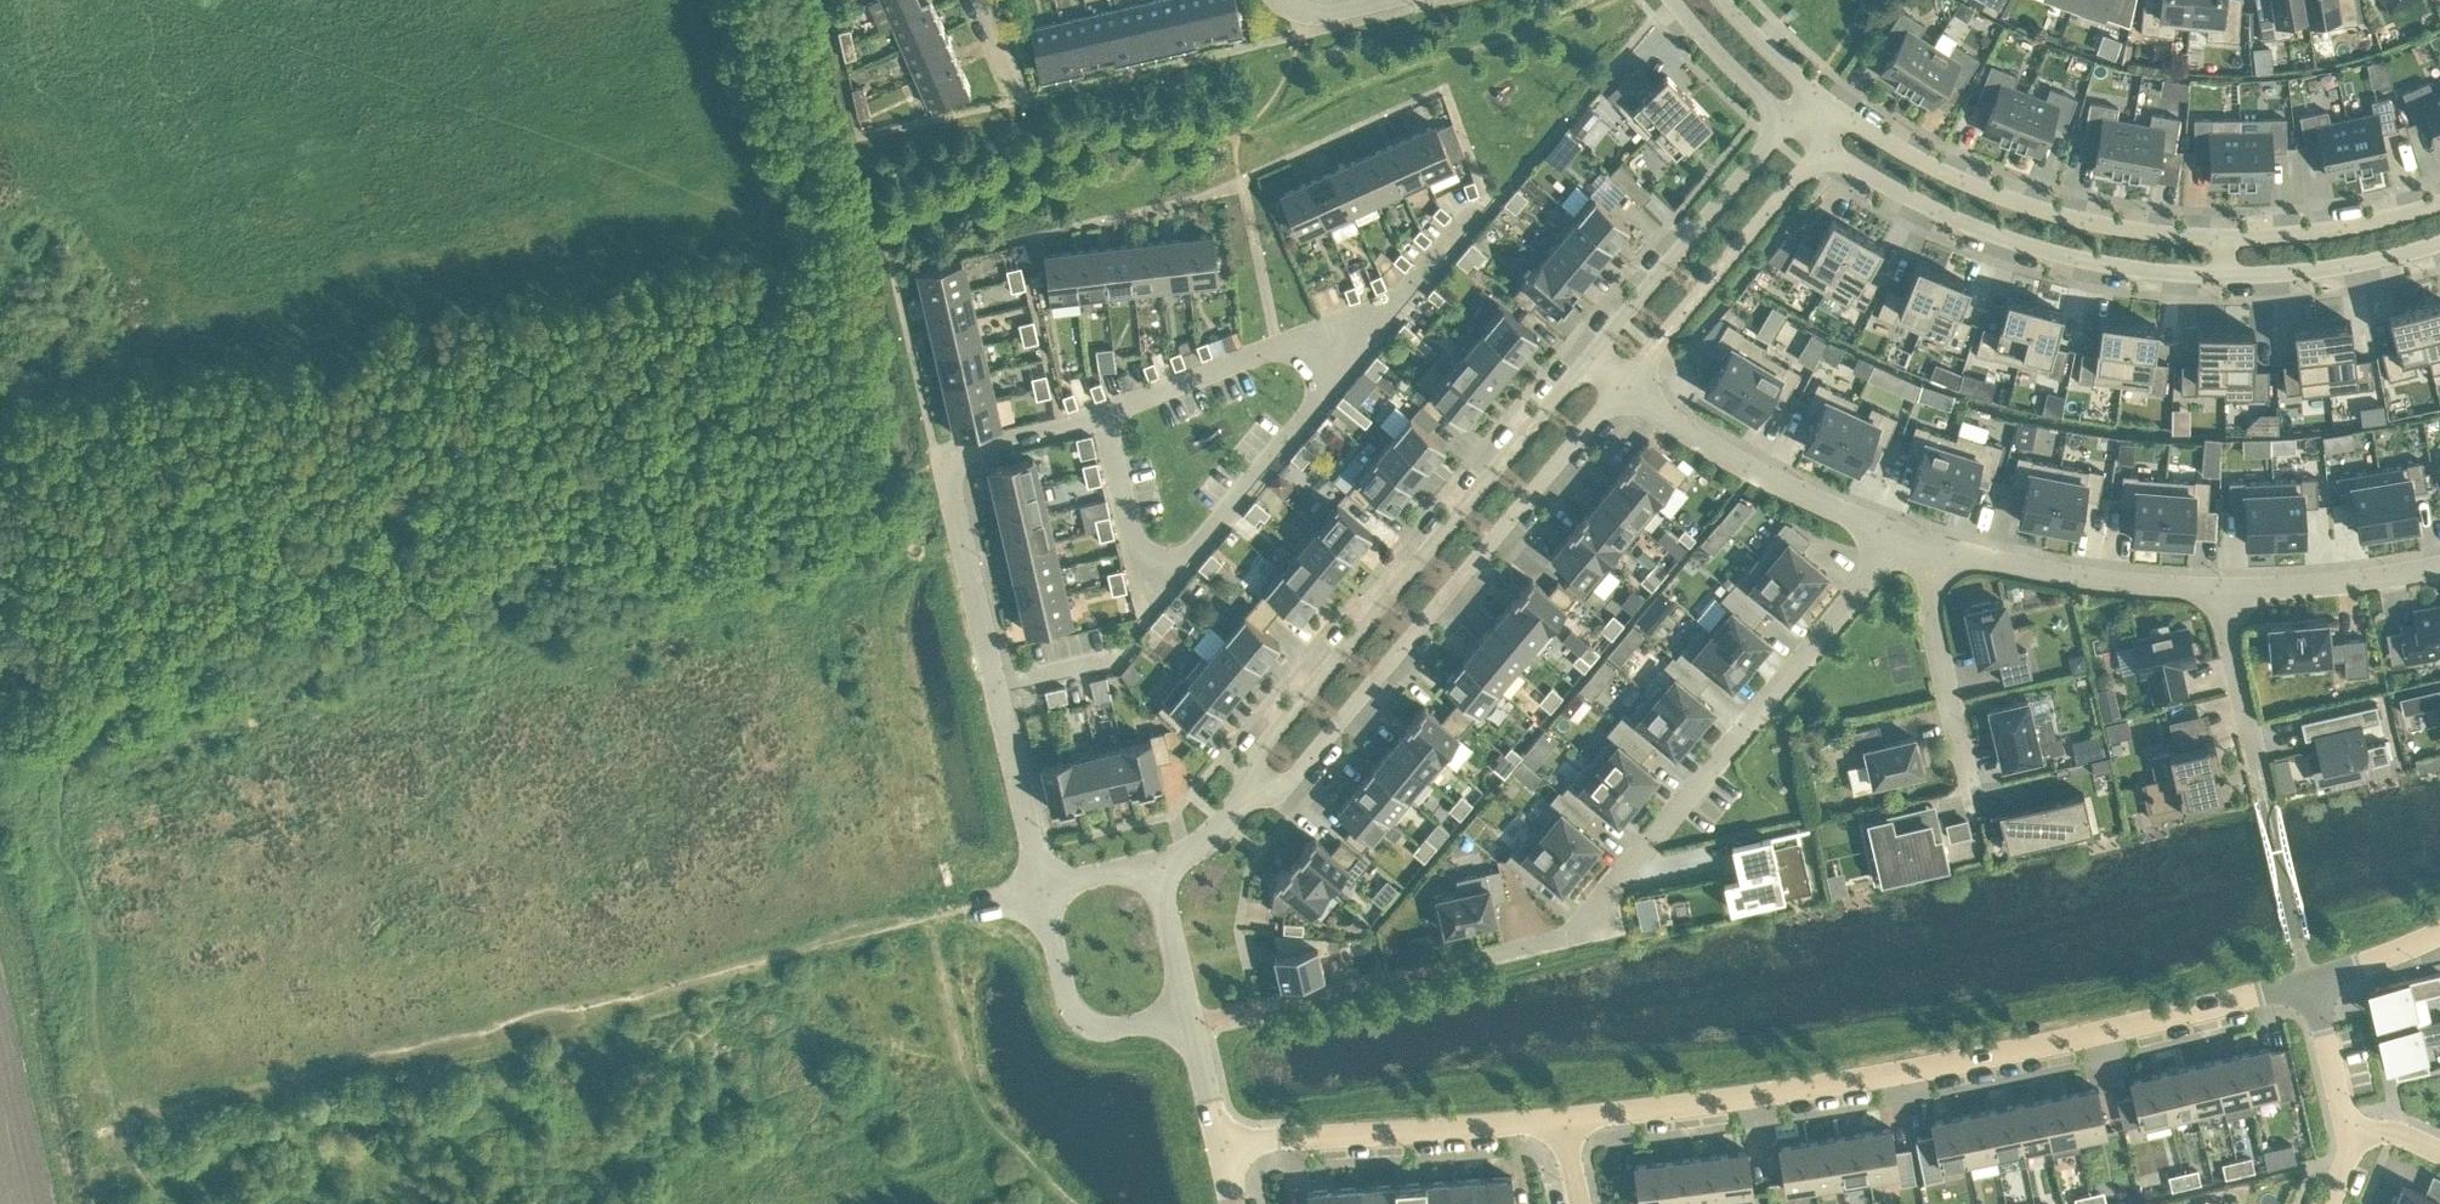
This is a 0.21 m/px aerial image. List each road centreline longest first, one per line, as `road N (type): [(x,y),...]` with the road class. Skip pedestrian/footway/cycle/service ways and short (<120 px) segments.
road 1 (track): [(981,901),(137,1117)]
road 2 (unclassified): [(1562,1119),(1931,1065),(2309,981)]
road 3 (residential): [(1041,888),(943,454),(1103,413)]
road 4 (residential): [(1903,534),(1570,935),(1490,954)]
road 5 (unclassified): [(1248,796),(1284,785),(1624,384)]
road 6 (unclassified): [(1589,354),(1254,758),(1248,796)]
road 7 (residential): [(1103,413),(1132,538),(1151,578),(1197,548),(1317,403),(1368,324)]
road 8 (unclassified): [(1822,146),(1912,198),(2013,239),(2126,267),(2222,272)]
road 9 (unclassified): [(2222,235),(2154,232),(2008,198),(1939,168),(1828,102)]
road 10 (unclassified): [(1217,1140),(1562,1119)]
road 11 (residential): [(1903,534),(1729,458),(1624,384)]
road 12 (unclassified): [(1624,384),(1822,146)]
road 13 (unclassified): [(1788,118),(1589,354)]
road 14 (residential): [(1103,413),(1278,347),(1368,324)]
road 15 (residential): [(2217,588),(2060,573),(1941,546)]
road 16 (residential): [(1190,1021),(1084,1021),(1069,999),(1041,888)]
road 17 (residential): [(1941,546),(1931,616),(1967,778)]
road 18 (residential): [(2439,565),(2355,581),(2217,588)]
road 19 (unclassified): [(2439,201),(2351,223),(2222,235)]
road 20 (unclassified): [(2222,272),(2357,263),(2439,241)]
road 21 (residential): [(2217,588),(2264,797)]
road 22 (unclassified): [(1673,0),(1788,118)]
road 23 (unclassified): [(1190,1021),(1153,865)]
road 24 (residential): [(2349,1135),(2309,981)]
road 25 (residential): [(1368,324),(1475,209)]
road 26 (unclassified): [(1828,102),(1724,0)]
road 27 (unclassified): [(2309,981),(2439,930)]
road 28 (unclassified): [(1217,1140),(1190,1021)]
road 29 (unclassified): [(1153,865),(1200,846),(1248,796)]

